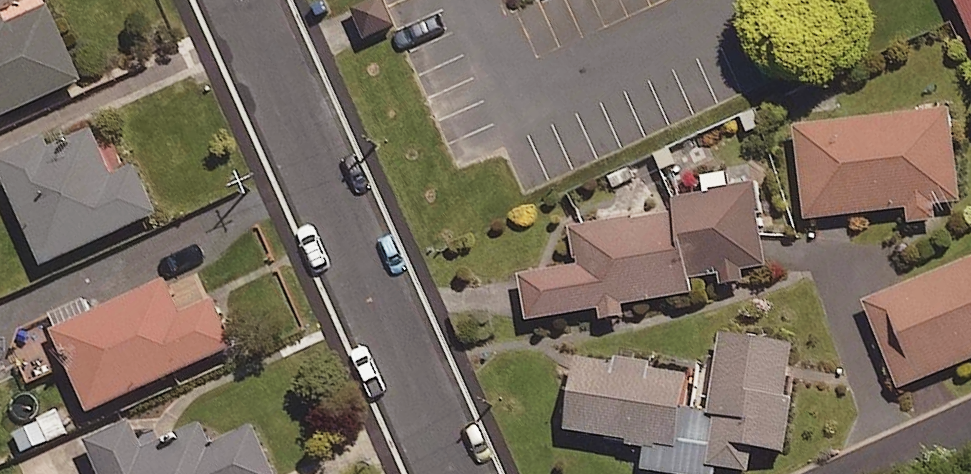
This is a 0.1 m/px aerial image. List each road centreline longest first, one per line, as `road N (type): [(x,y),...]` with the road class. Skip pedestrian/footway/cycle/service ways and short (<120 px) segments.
road 1 (residential): [(454,473),(242,0)]

